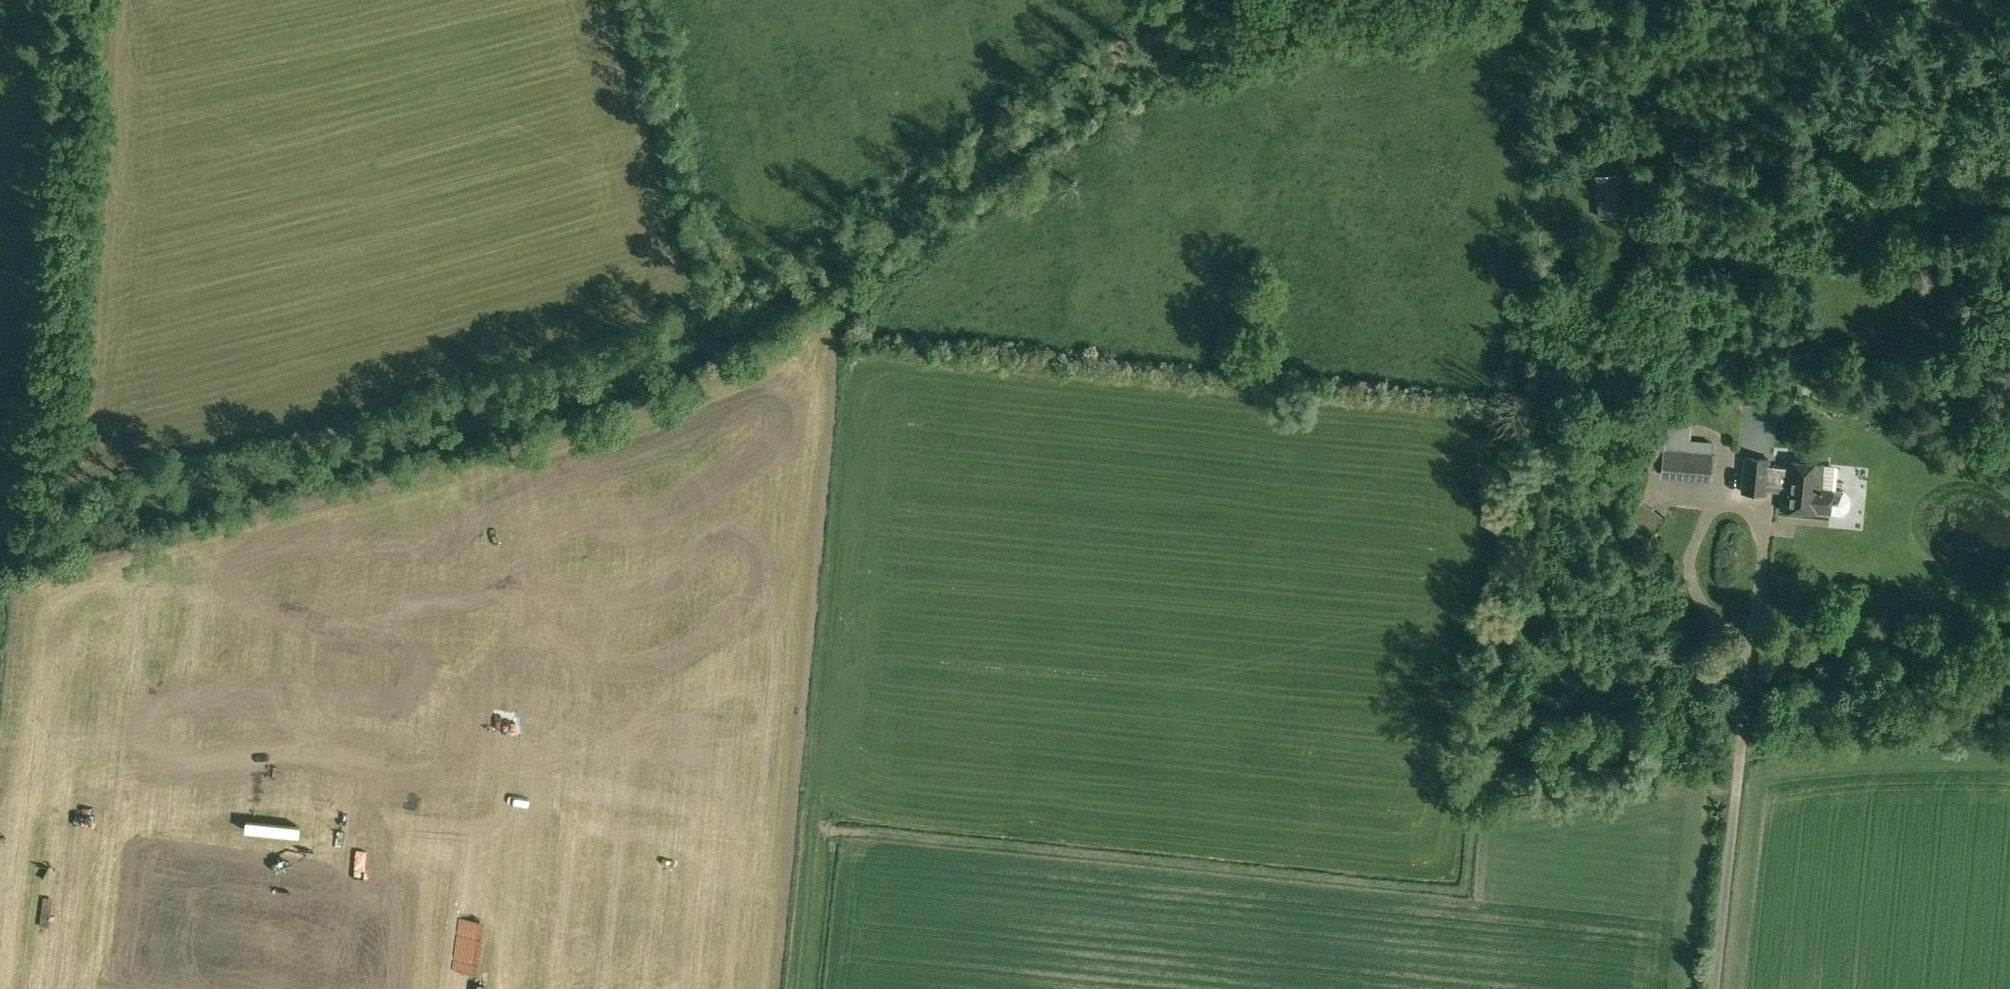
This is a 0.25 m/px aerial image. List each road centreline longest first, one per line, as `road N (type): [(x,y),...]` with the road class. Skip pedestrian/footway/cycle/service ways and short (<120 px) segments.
road 1 (track): [(58,0),(16,550),(0,563)]
road 2 (unclassified): [(1715,988),(1740,769),(1745,536)]

